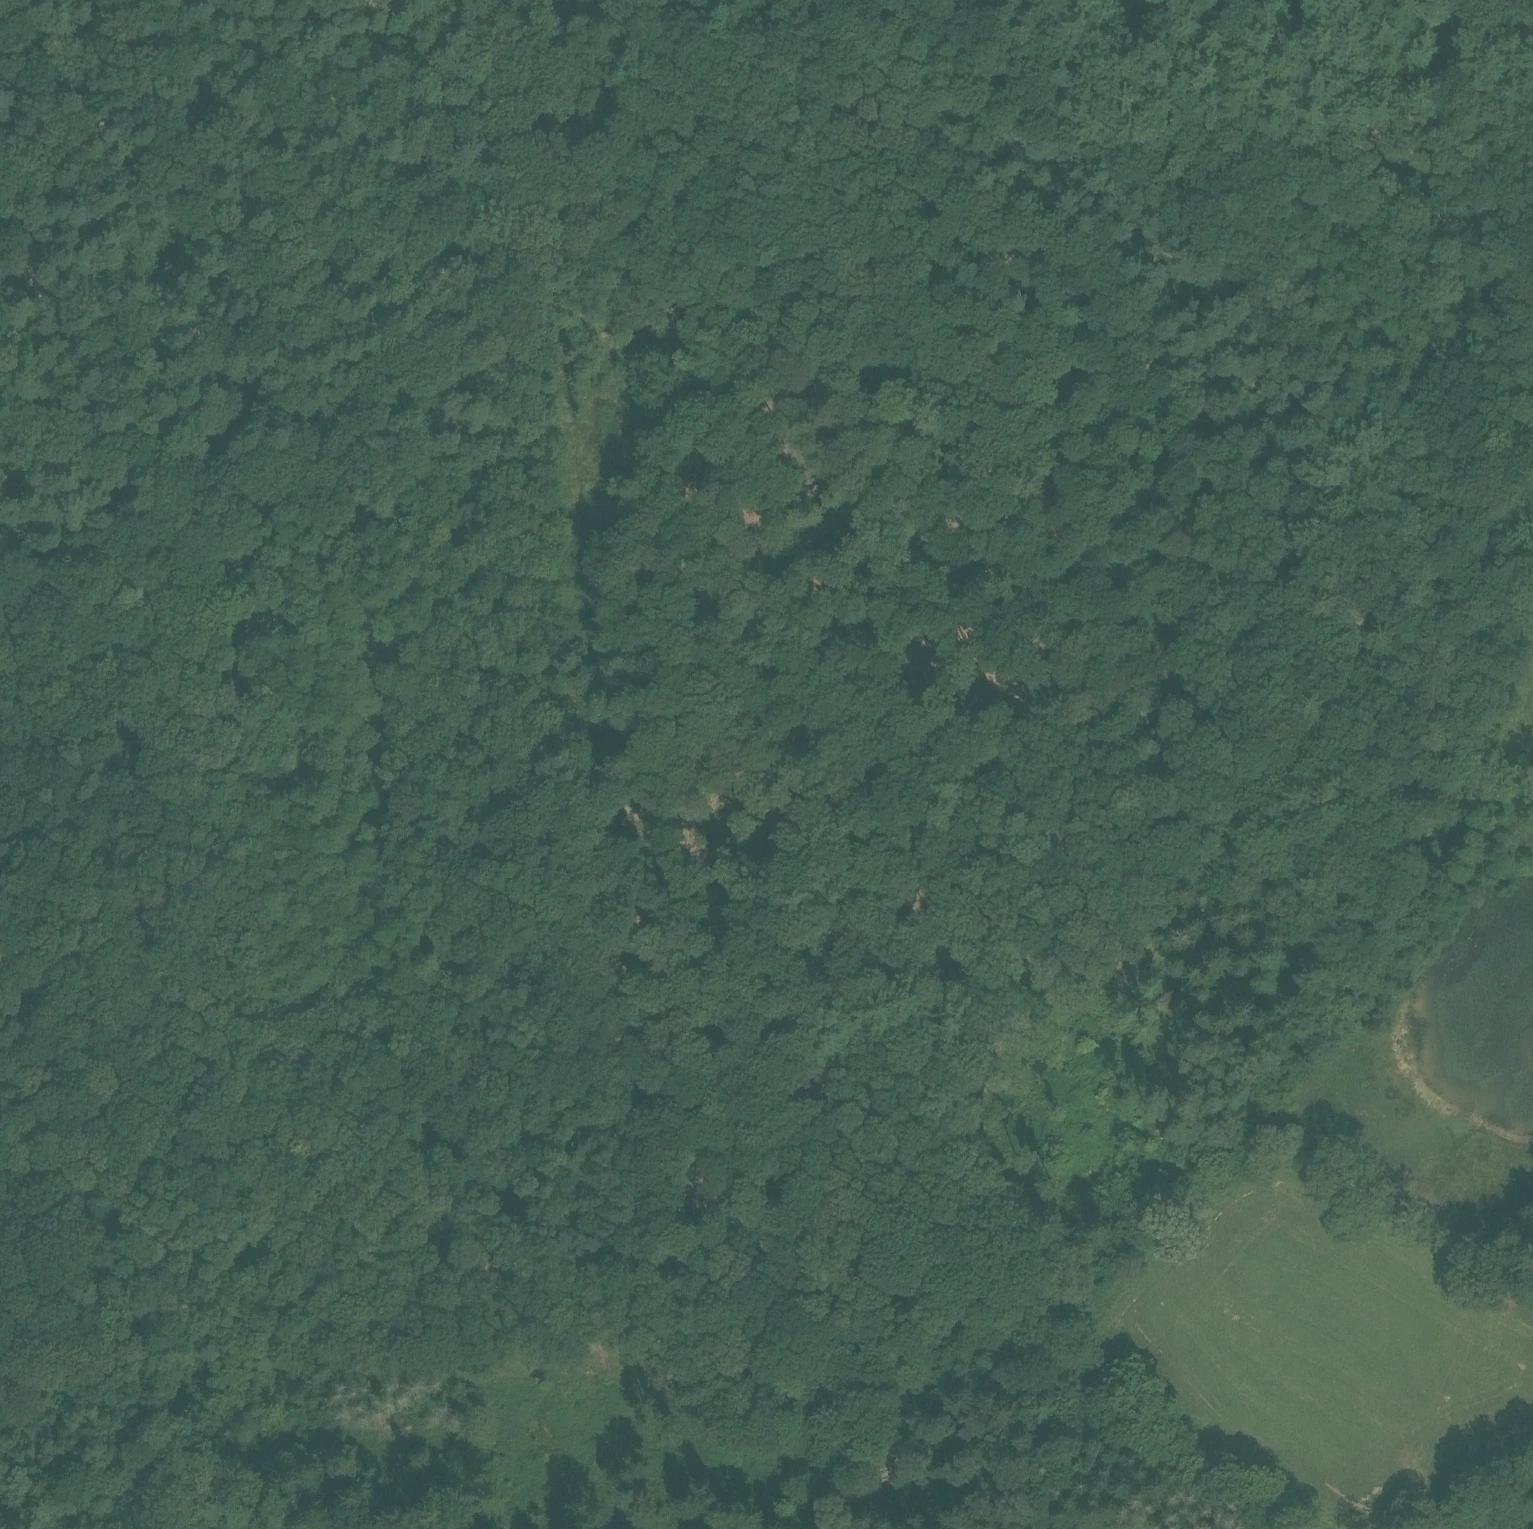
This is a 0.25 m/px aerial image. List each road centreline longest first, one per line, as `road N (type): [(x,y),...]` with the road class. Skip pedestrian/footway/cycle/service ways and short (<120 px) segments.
road 1 (track): [(677,1528),(508,0)]

